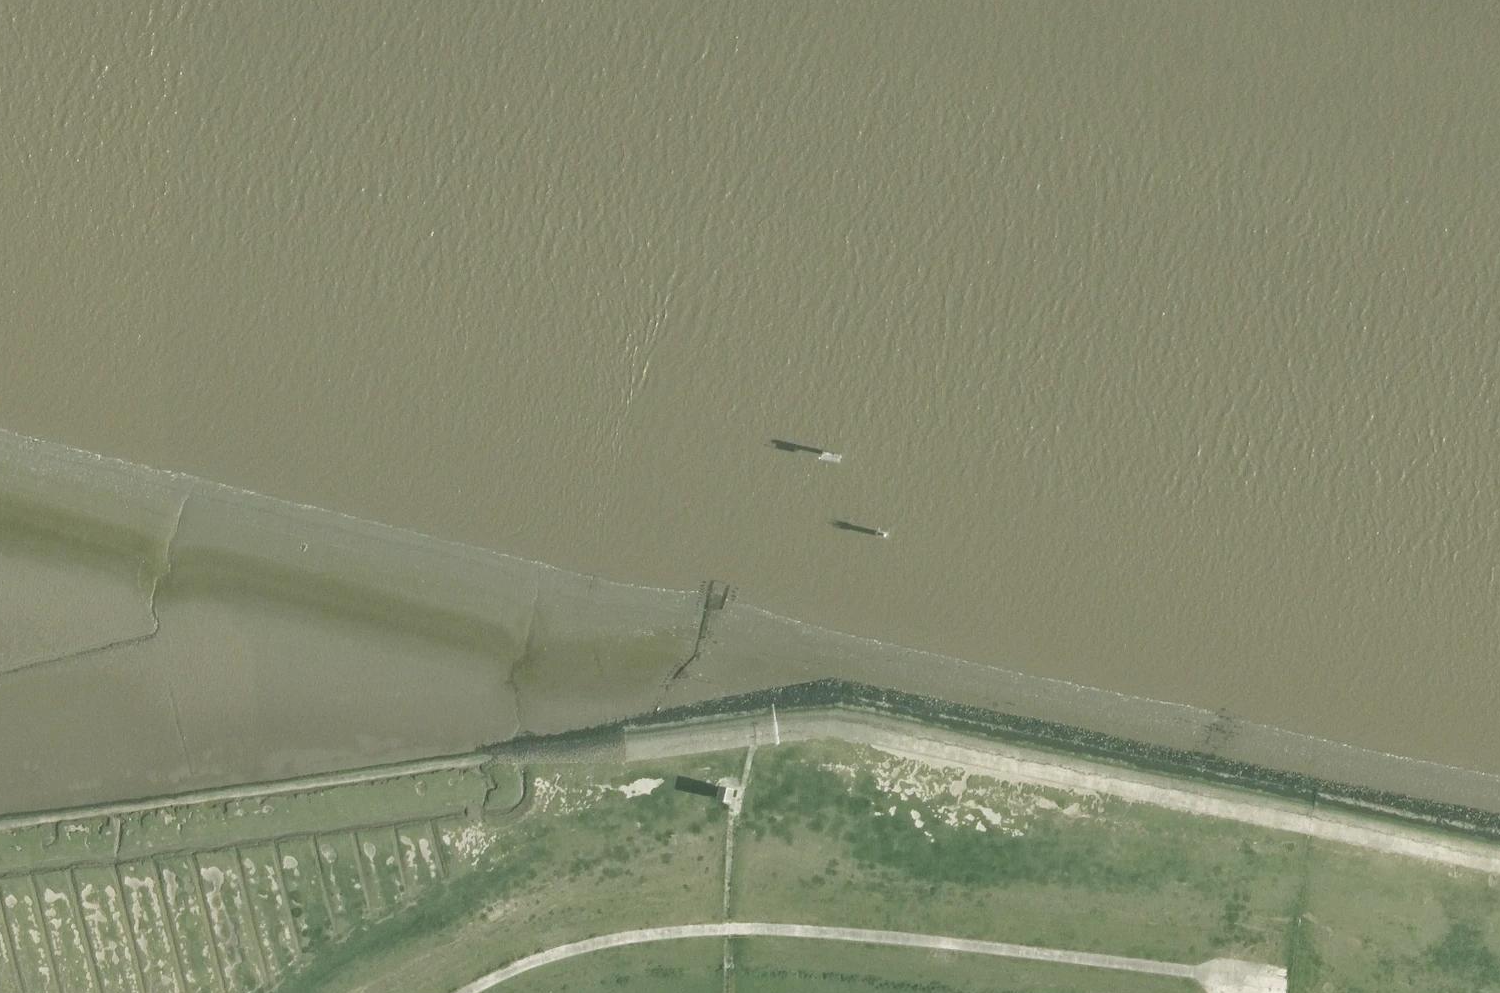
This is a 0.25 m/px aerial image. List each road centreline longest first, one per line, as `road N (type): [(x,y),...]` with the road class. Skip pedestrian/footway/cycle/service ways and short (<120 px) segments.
road 1 (track): [(472,992),(606,942),(732,932),(883,940),(1245,978)]

